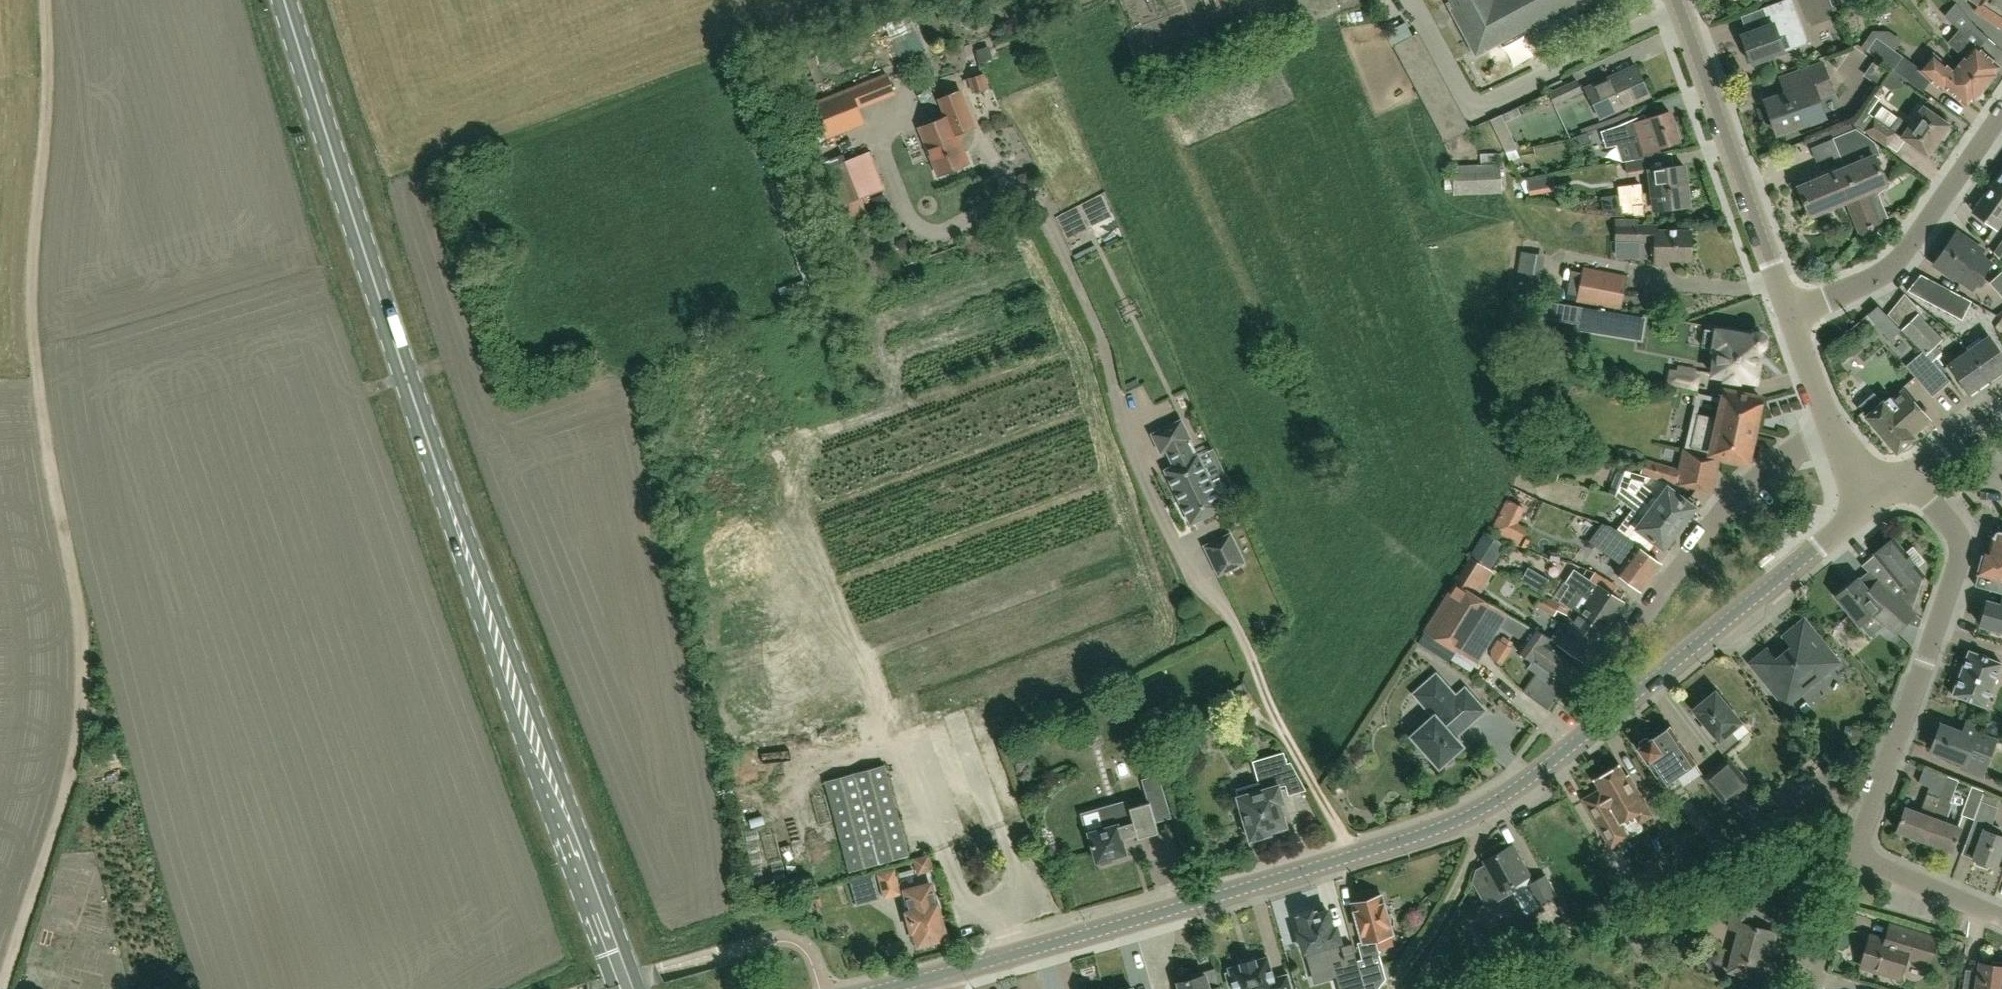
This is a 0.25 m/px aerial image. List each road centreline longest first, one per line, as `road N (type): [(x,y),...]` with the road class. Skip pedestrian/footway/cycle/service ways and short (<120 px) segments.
road 1 (residential): [(945,974),(1480,811),(1876,500)]
road 2 (track): [(2,988),(64,803),(86,677),(80,605),(28,324),(46,148),(45,0)]
road 3 (primary): [(540,756),(284,0)]
road 4 (residential): [(1566,698),(1732,503),(1785,457),(1835,435)]
road 5 (residential): [(1857,856),(1961,545),(1945,515)]
road 6 (residential): [(1792,319),(1675,0)]
road 7 (residential): [(1792,319),(1897,263),(2001,115)]
road 8 (primary): [(540,756),(626,988)]
road 9 (residential): [(1857,856),(2001,916)]
road 10 (residential): [(1817,988),(1857,856)]
road 11 (residential): [(1835,435),(1792,319)]

